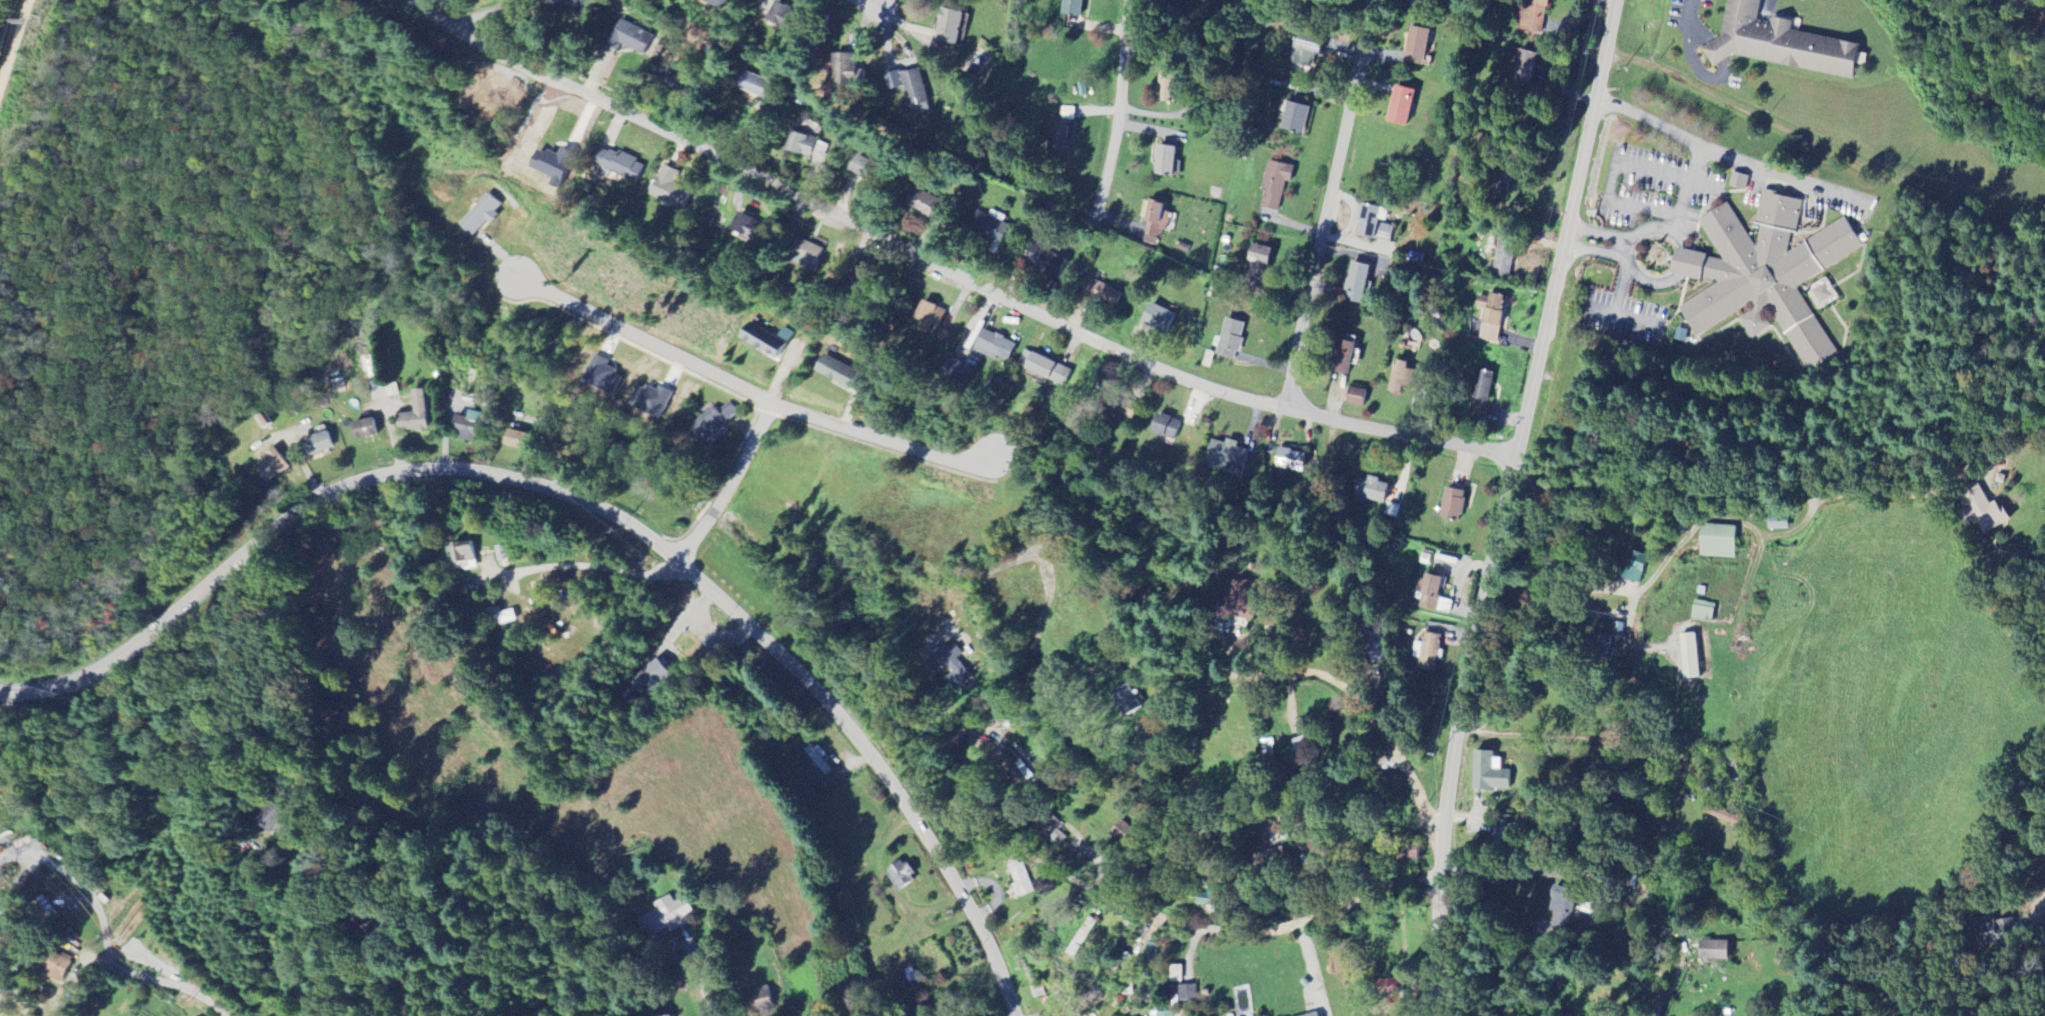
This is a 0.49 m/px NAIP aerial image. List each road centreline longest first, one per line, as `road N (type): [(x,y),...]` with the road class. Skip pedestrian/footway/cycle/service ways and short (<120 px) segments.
road 1 (tertiary): [(0,694),(65,686),(110,665),(293,516),(341,488),(446,472),(560,492),(621,519),(683,564),(837,714),(949,871),(1015,1015)]
road 2 (residential): [(417,0),(476,39),(1113,351),(1237,401),(1516,456)]
road 3 (tertiary): [(1433,1015),(1455,731),(1615,0)]
road 4 (residential): [(1439,876),(1243,935),(1138,913),(1014,846),(875,629)]
road 5 (residential): [(1397,753),(1299,810),(1245,824),(1177,809),(1088,762),(1068,742),(1031,663),(1048,599)]
road 6 (residential): [(1284,412),(1369,0)]
road 7 (residential): [(1444,835),(1354,696),(1301,675),(1189,674)]
road 8 (residential): [(519,276),(769,403)]
road 9 (residential): [(1092,228),(1119,111),(1128,0)]
road 10 (residential): [(769,403),(952,460),(986,458)]
road 11 (residential): [(678,560),(725,494),(769,403)]
road 12 (residential): [(223,1015),(173,986),(90,957)]

